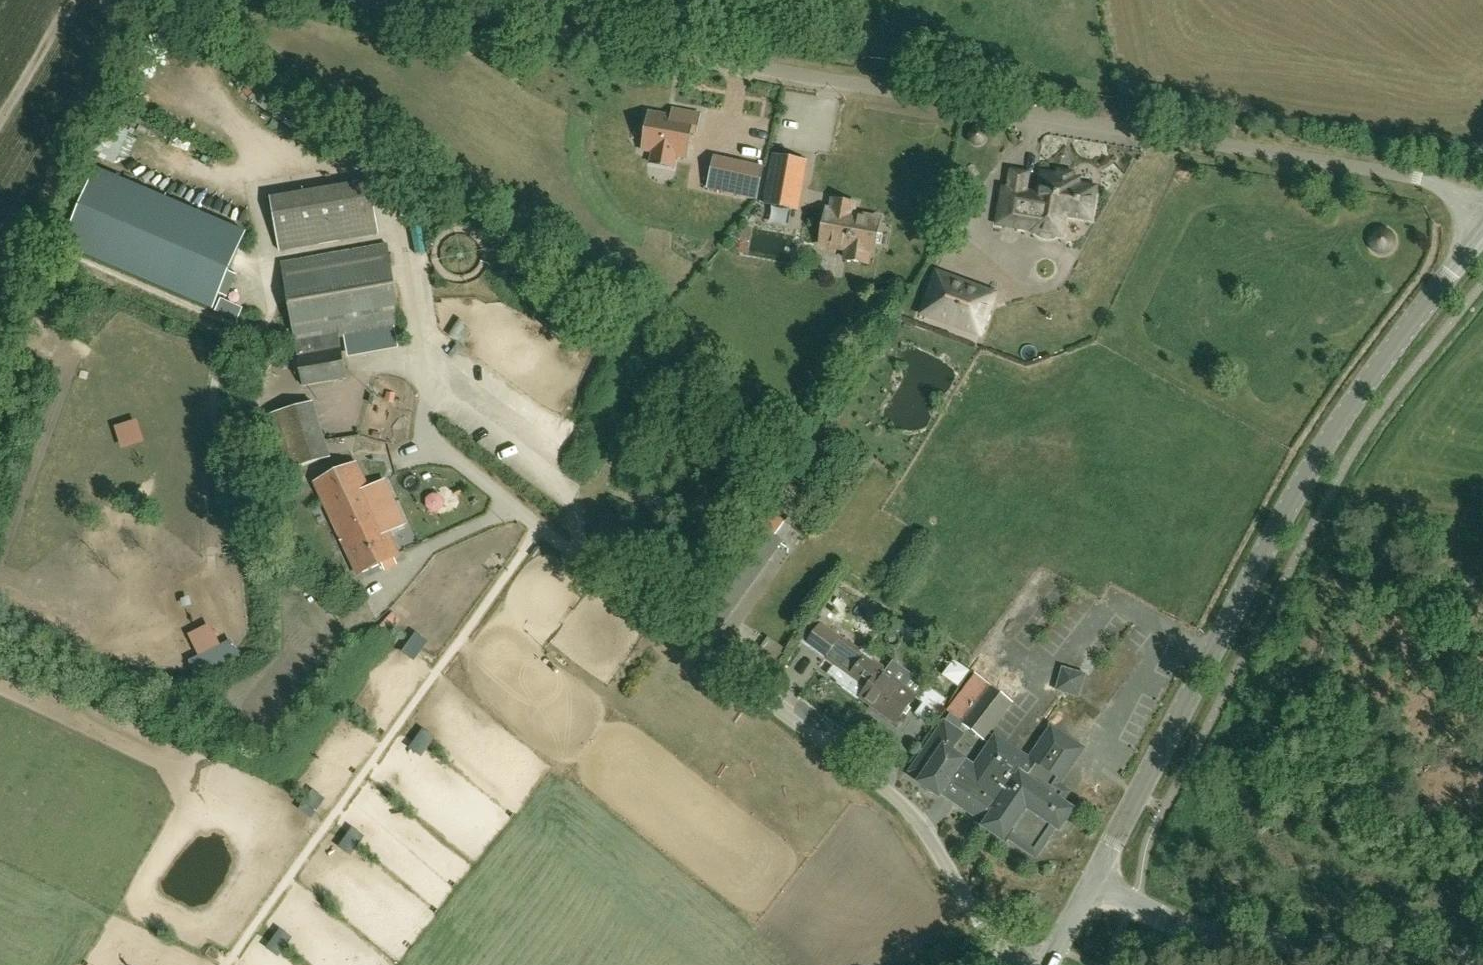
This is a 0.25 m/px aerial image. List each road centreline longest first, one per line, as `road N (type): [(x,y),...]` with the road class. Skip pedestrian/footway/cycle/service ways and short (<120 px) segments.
road 1 (unclassified): [(1482,217),(1416,175),(398,0)]
road 2 (track): [(263,399),(175,407),(198,584),(159,636),(38,581),(124,330),(186,363)]
road 3 (tertiary): [(1094,881),(1316,458),(1482,232)]
road 4 (residential): [(998,957),(896,800),(516,510)]
road 5 (track): [(540,528),(227,964)]
road 6 (tertiary): [(1094,881),(1185,927),(1480,964)]

